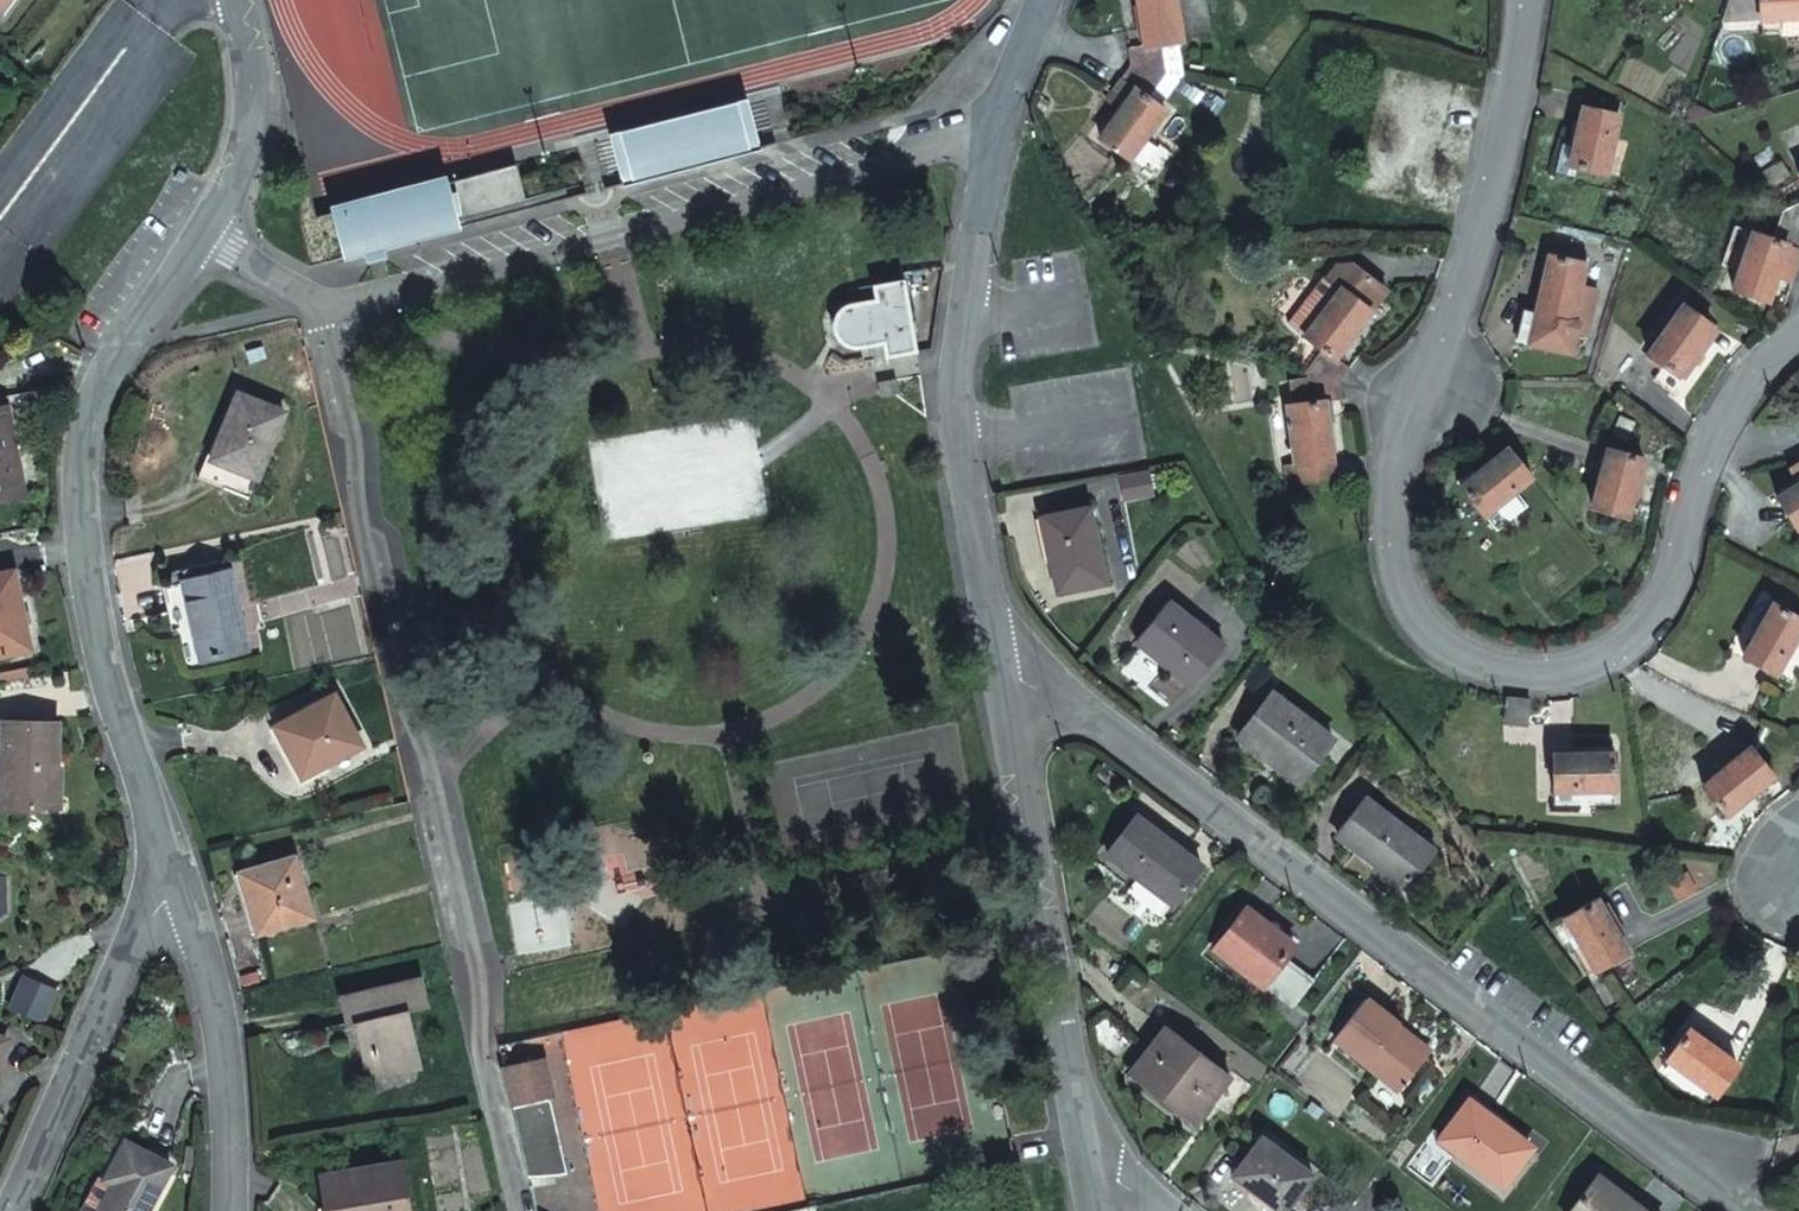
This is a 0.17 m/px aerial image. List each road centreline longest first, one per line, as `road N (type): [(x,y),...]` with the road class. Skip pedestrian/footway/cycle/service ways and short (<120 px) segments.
road 1 (residential): [(1798,333),(1751,381),(1691,495),(1668,571),(1627,640),(1547,674),(1463,653),(1410,599),(1392,492),(1478,227),(1525,0)]
road 2 (residential): [(519,1210),(316,301)]
road 3 (residential): [(999,643),(1736,1210)]
road 4 (residential): [(205,232),(103,388),(78,449),(95,626),(180,882)]
road 5 (residential): [(990,135),(351,306),(316,301)]
road 6 (residential): [(990,135),(958,399),(999,643)]
road 7 (residential): [(999,643),(1080,1135)]
road 8 (residential): [(180,882),(144,918),(13,1210)]
road 9 (residential): [(180,882),(214,984),(229,1093),(227,1210)]
road 10 (residential): [(237,0),(250,56),(251,115),(228,196),(205,232)]
road 11 (residential): [(1042,0),(990,135)]
road 12 (residential): [(316,301),(205,232)]
road 13 (residential): [(1080,1135),(1175,1210)]

